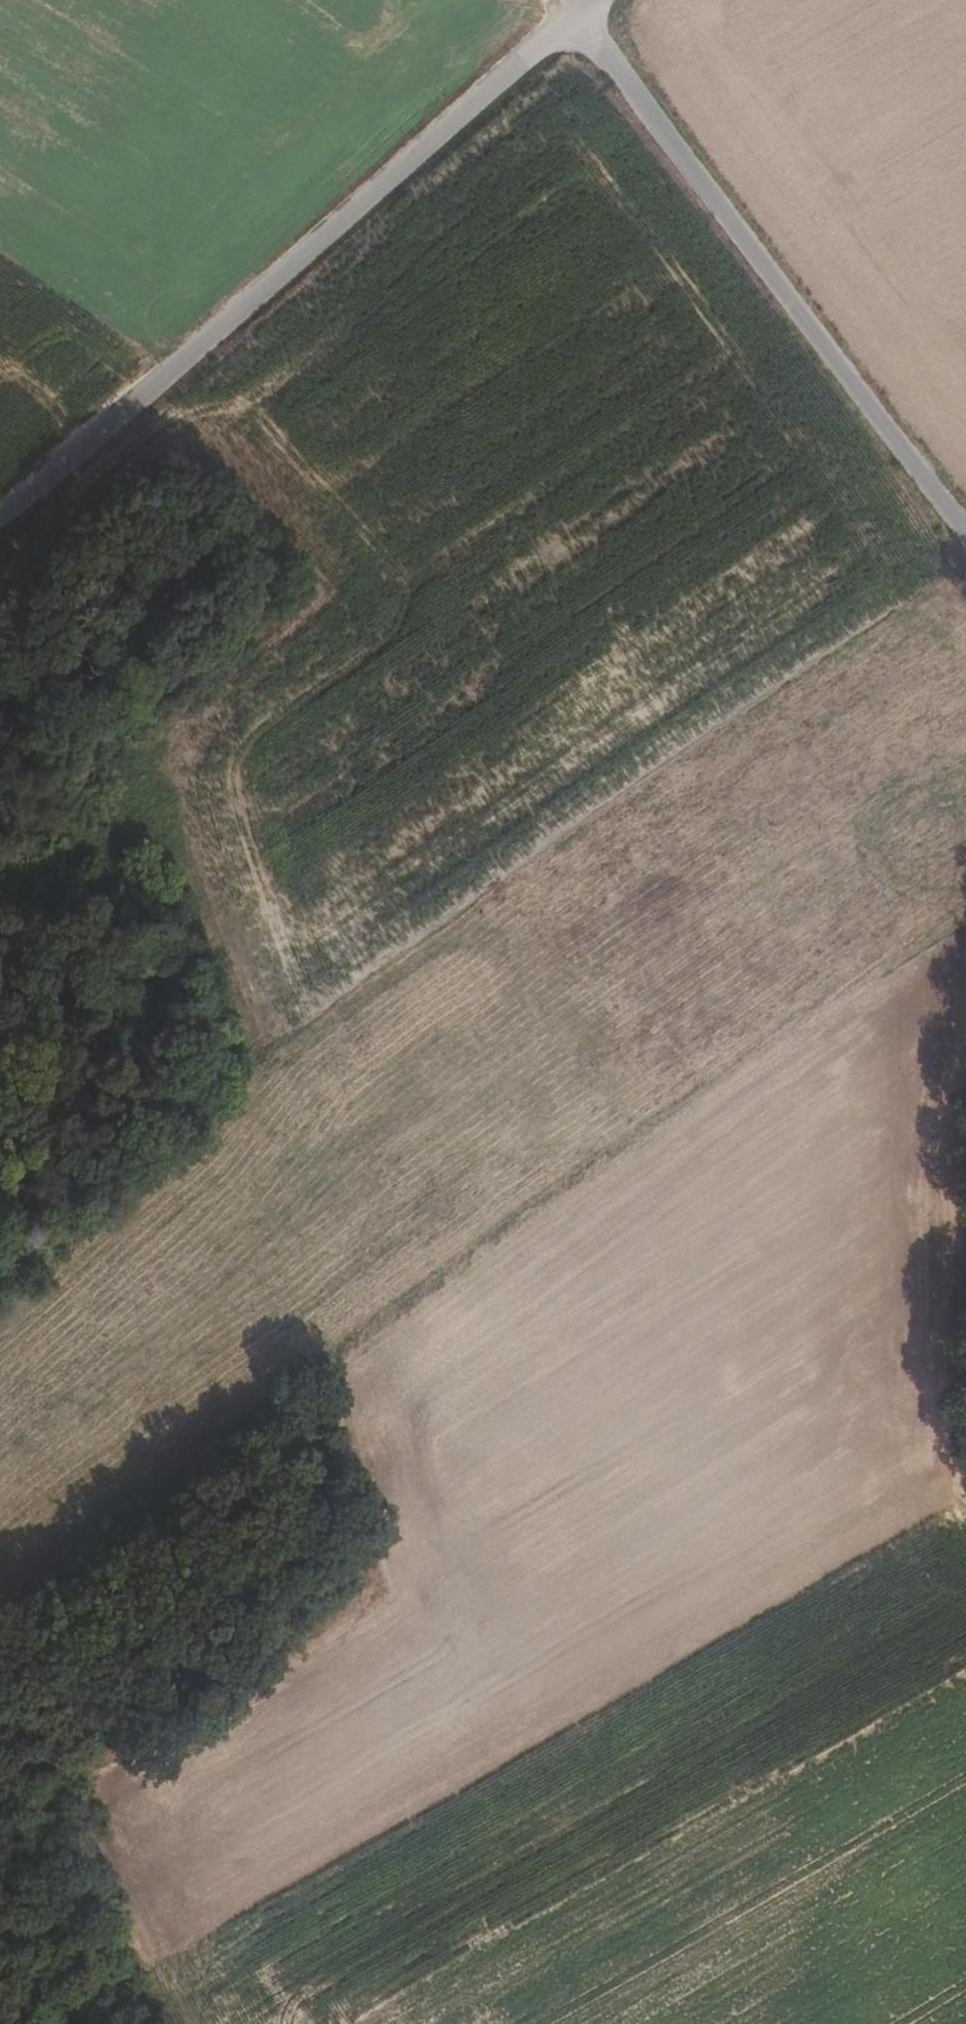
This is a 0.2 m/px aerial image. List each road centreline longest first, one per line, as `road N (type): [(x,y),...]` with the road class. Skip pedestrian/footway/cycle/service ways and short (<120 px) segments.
road 1 (unclassified): [(0,522),(602,2)]
road 2 (unclassified): [(602,2),(965,508)]

